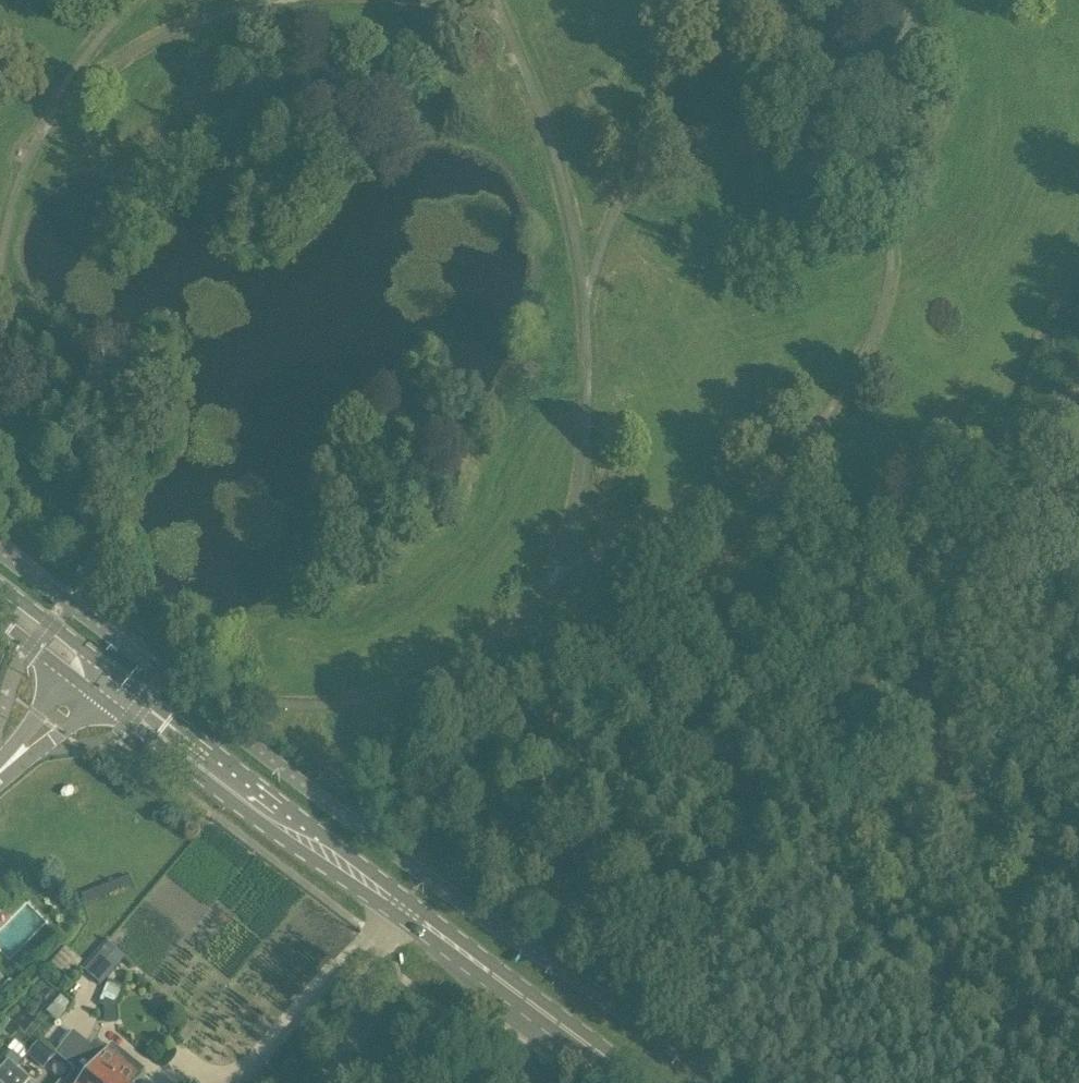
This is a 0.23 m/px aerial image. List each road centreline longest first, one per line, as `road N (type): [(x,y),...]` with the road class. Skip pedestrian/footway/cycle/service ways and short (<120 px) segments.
road 1 (track): [(1004,1082),(917,999),(861,929),(838,885),(835,847),(903,782),(1017,583),(1078,455)]
road 2 (primary): [(639,1082),(94,677)]
road 3 (unclassified): [(0,771),(94,677)]

